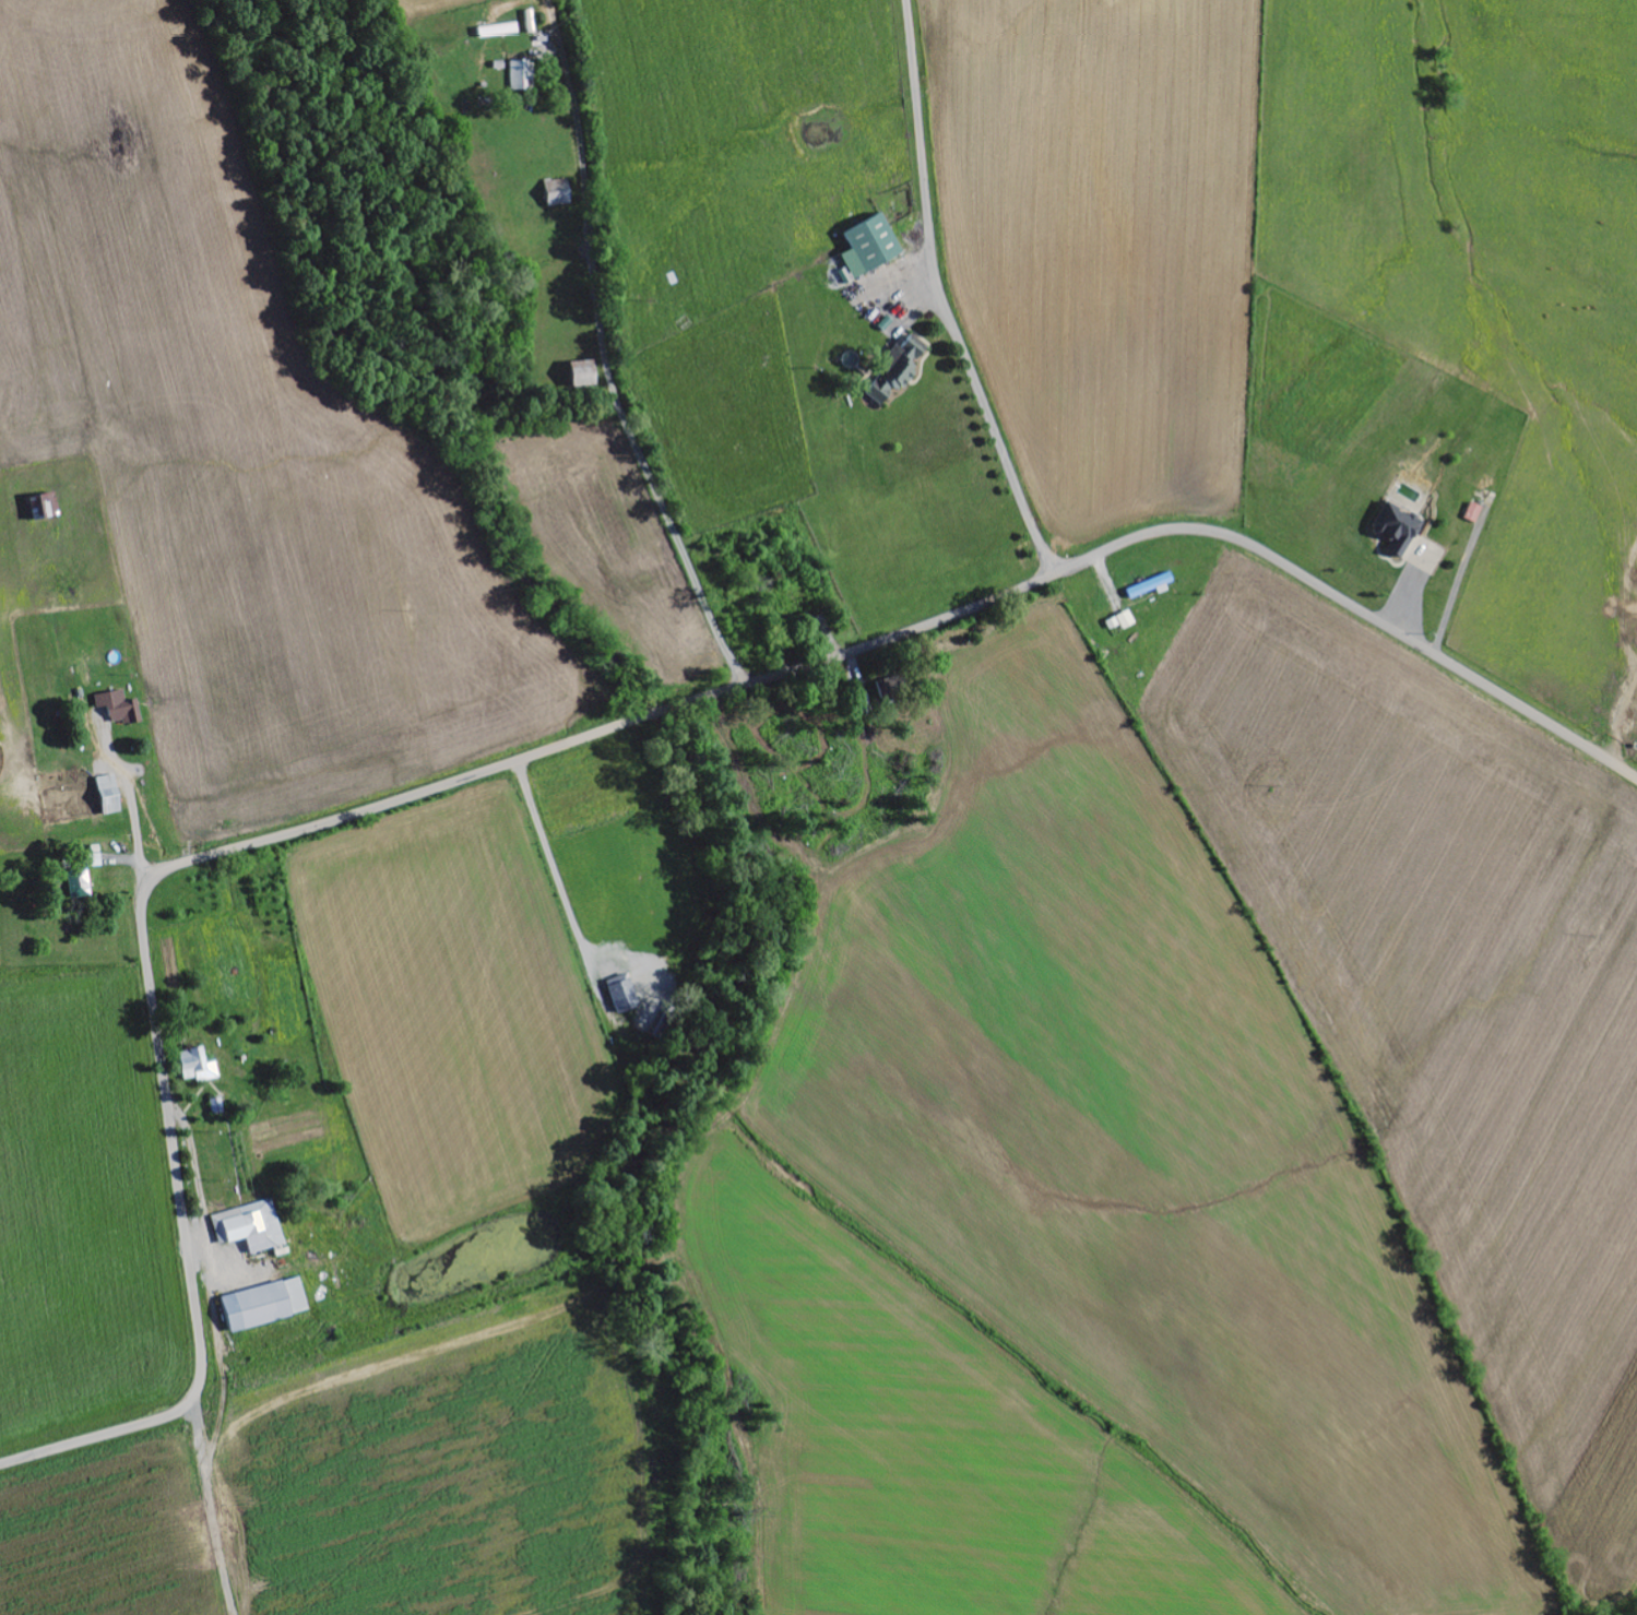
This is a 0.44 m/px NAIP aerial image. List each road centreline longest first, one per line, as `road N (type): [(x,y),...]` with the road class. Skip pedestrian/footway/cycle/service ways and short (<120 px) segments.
road 1 (residential): [(0,1464),(155,1420),(189,1399),(198,1384),(142,918),(149,886),(175,864),(814,665),(1171,530),(1253,545),(1636,775)]
road 2 (residential): [(1056,573),(935,268),(908,0)]

